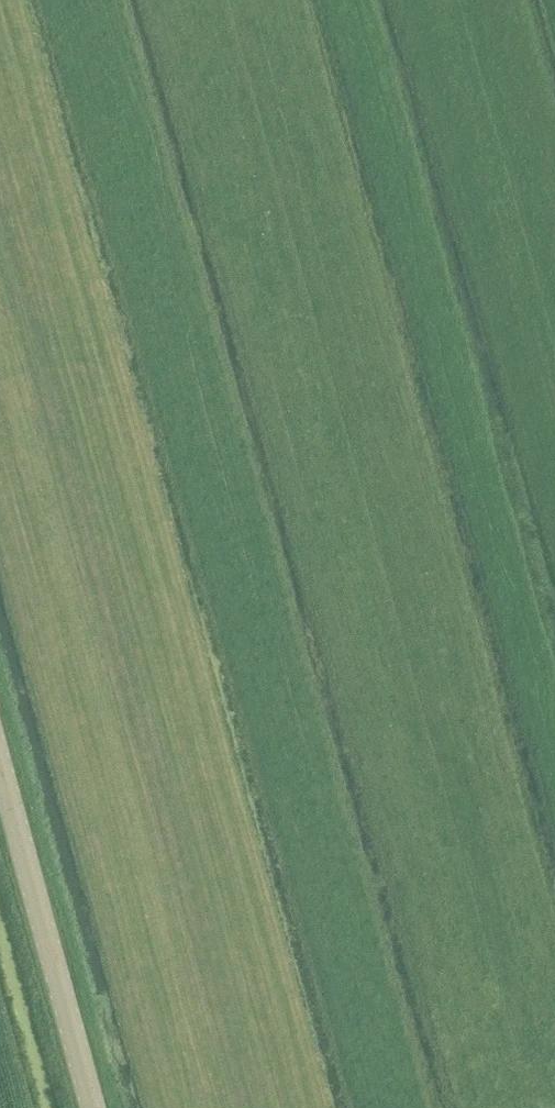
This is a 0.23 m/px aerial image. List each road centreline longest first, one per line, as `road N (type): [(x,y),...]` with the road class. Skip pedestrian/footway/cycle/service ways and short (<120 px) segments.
road 1 (tertiary): [(93,1107),(0,751)]

